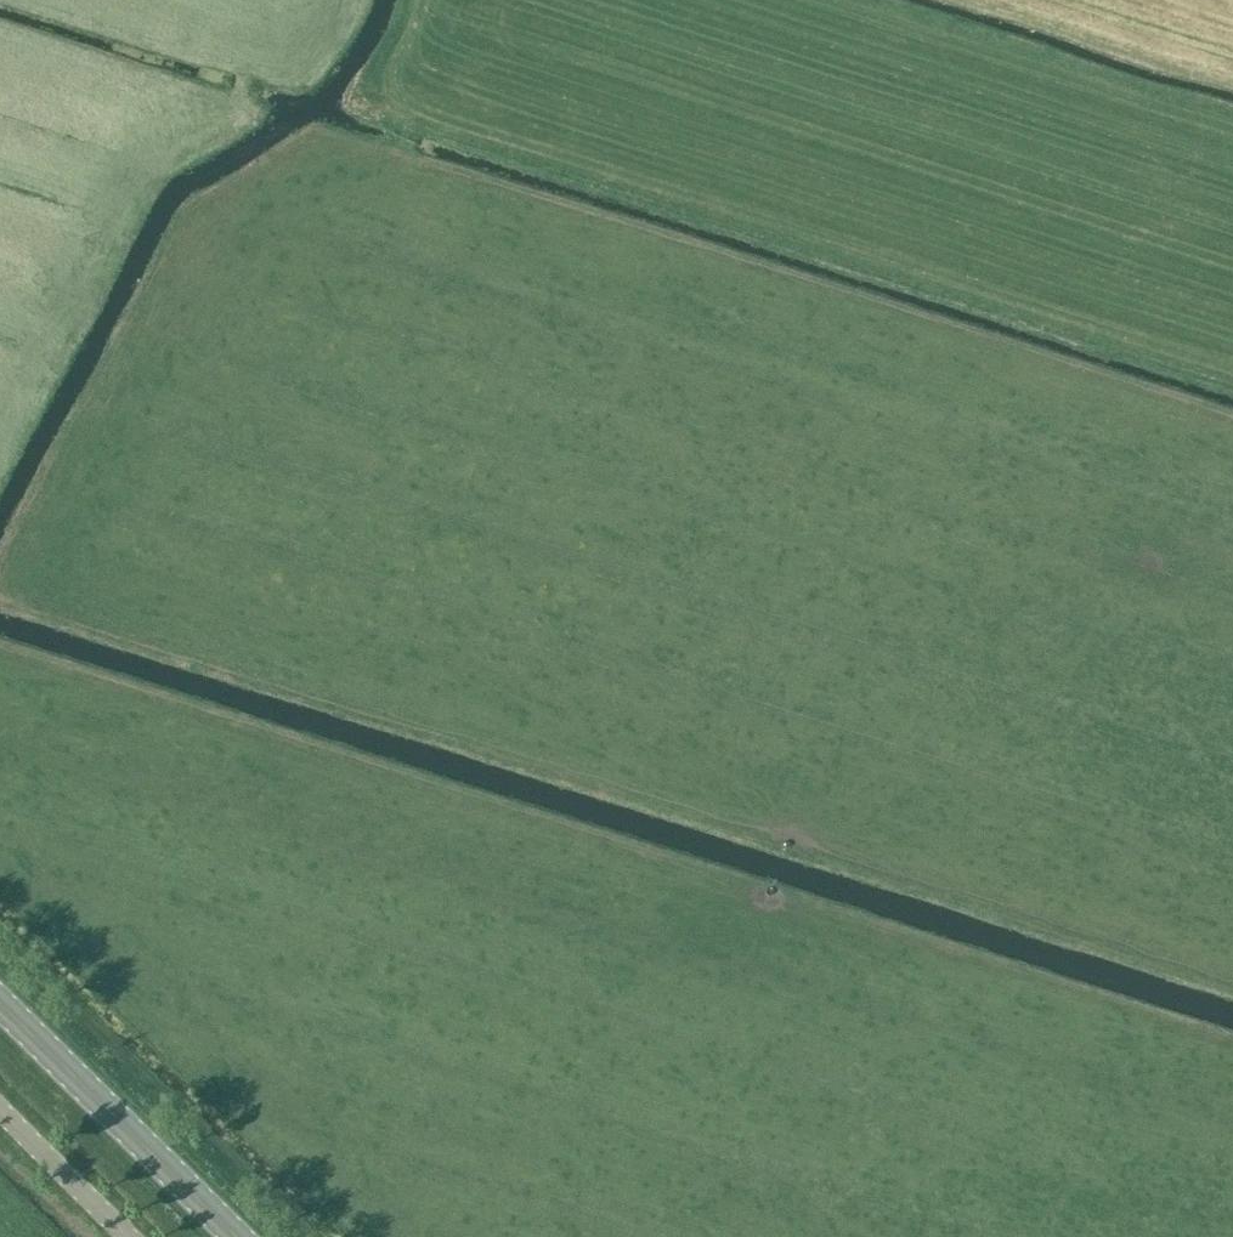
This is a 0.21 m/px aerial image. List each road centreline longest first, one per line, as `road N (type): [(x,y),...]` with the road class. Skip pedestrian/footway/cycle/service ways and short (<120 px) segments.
road 1 (primary): [(240,1236),(0,1000)]
road 2 (unclassified): [(0,1109),(130,1236)]

